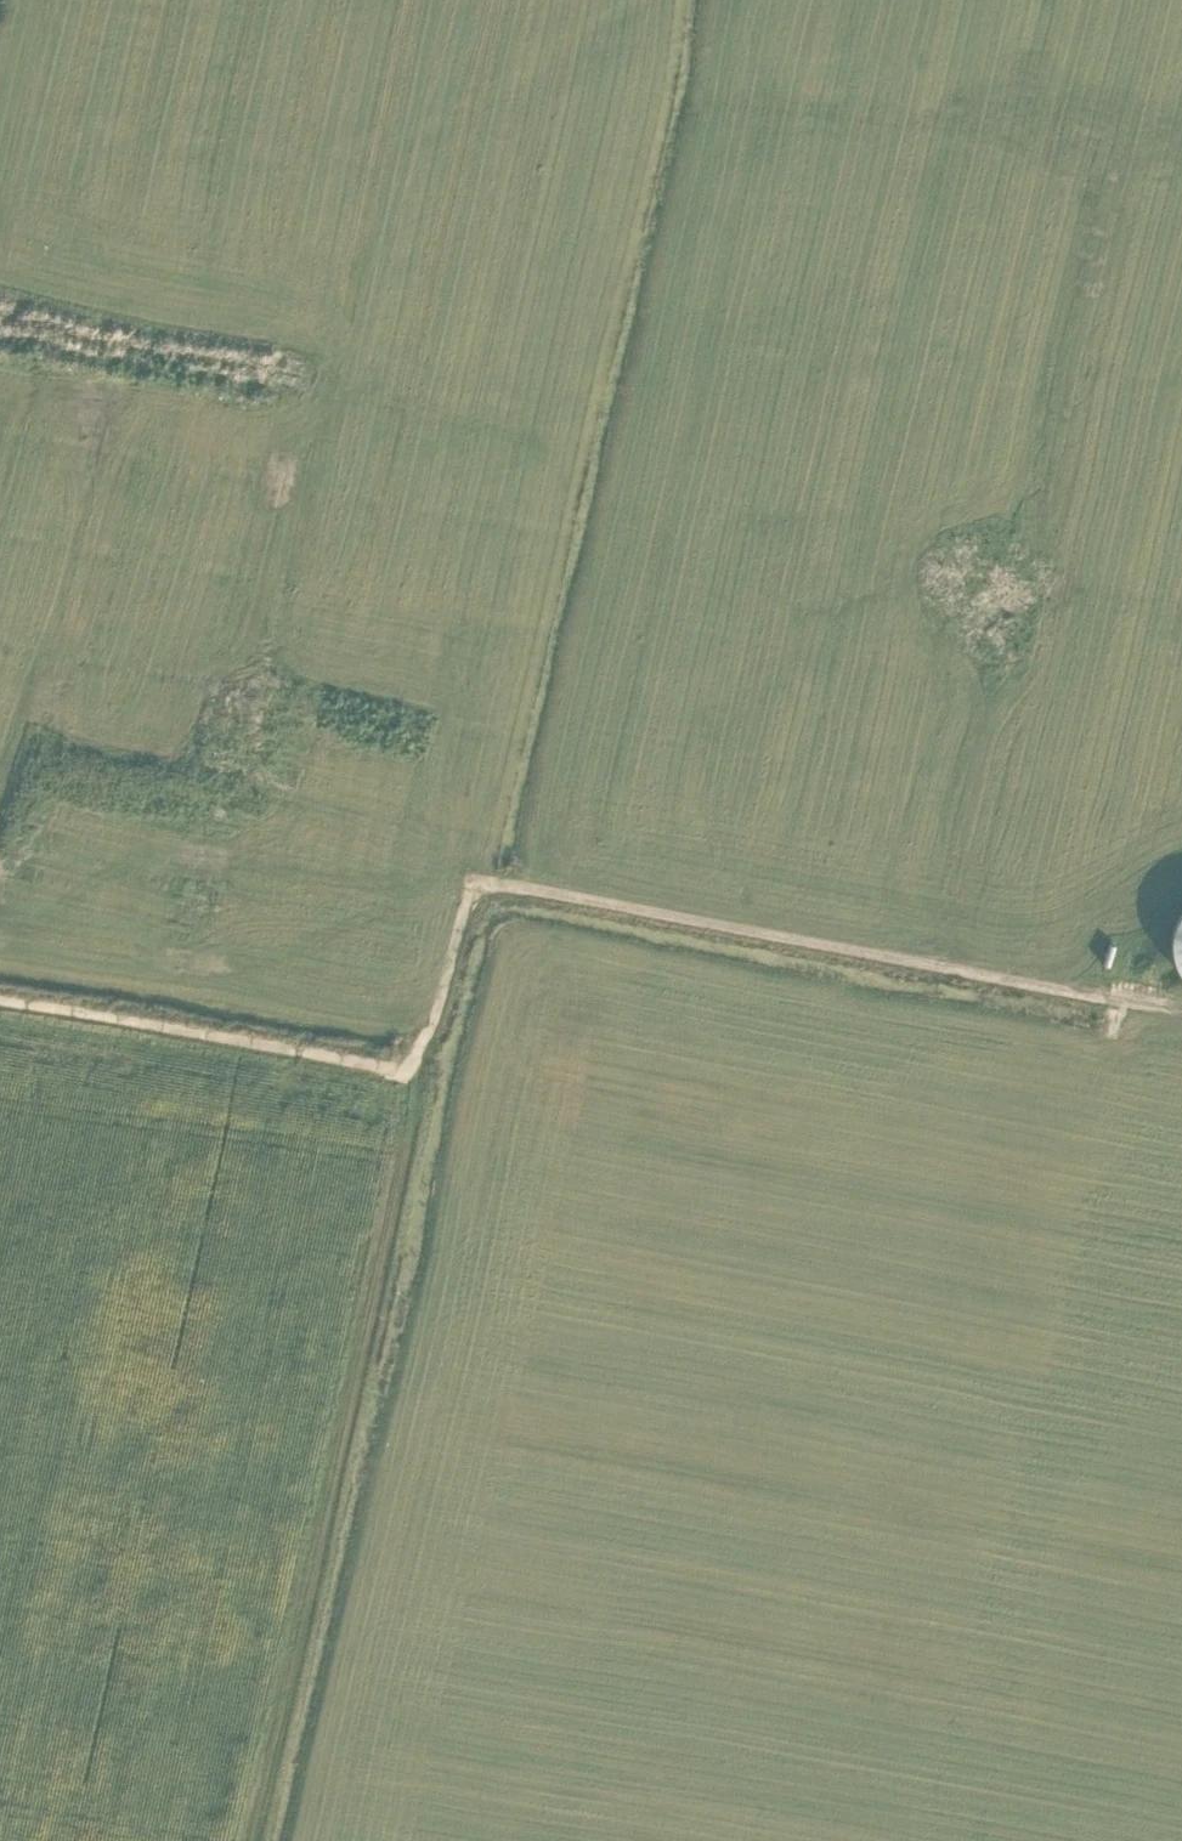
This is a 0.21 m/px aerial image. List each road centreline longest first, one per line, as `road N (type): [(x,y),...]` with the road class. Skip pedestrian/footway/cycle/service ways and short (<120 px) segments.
road 1 (track): [(1181,1011),(478,881),(430,1029),(407,1066),(0,1000)]

